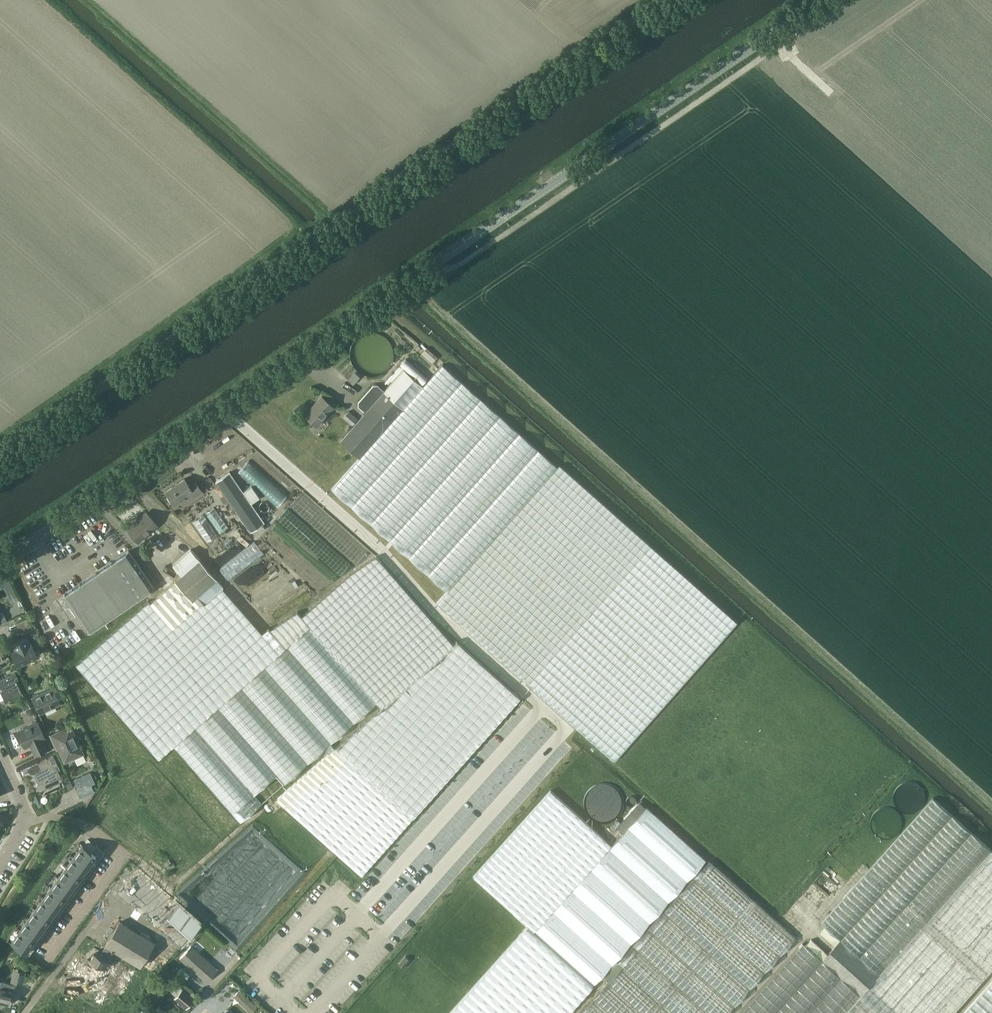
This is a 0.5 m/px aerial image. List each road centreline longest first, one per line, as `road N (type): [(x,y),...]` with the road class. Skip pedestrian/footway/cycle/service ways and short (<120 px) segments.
road 1 (tertiary): [(0,563),(822,0)]
road 2 (unclassified): [(0,458),(669,0)]
road 3 (residential): [(26,819),(92,826),(125,857),(46,961)]
road 4 (residential): [(122,1003),(166,949),(108,905)]

